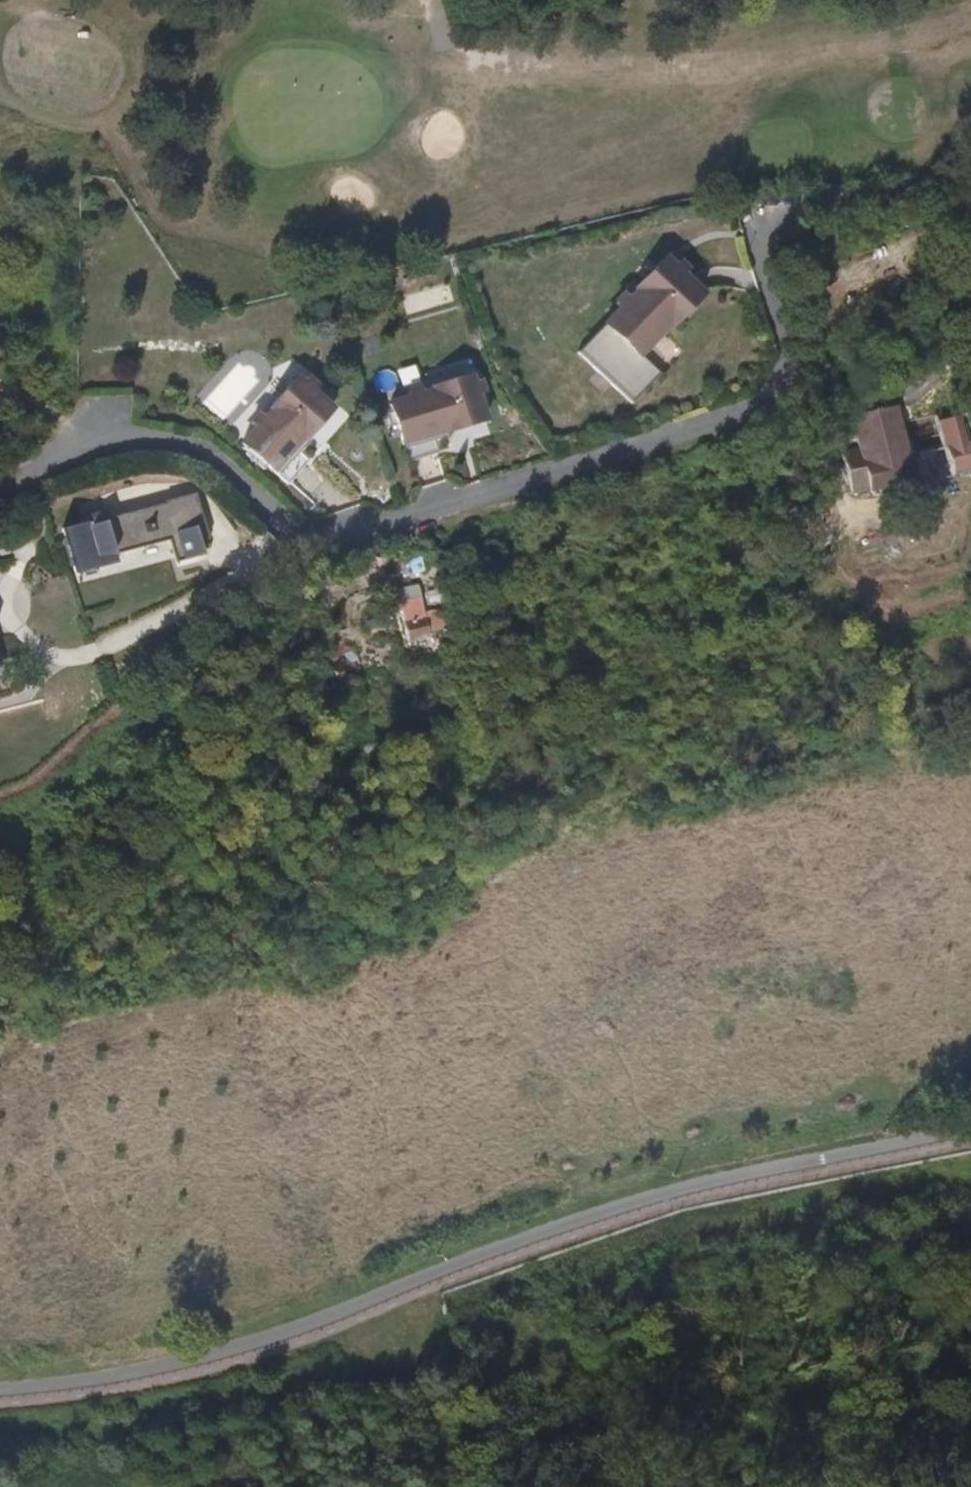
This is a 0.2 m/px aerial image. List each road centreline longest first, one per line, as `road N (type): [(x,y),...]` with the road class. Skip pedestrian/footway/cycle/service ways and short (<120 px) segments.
road 1 (unclassified): [(0,494),(102,448),(182,451),(224,472),(298,531),(329,536),(568,465),(722,412),(769,382),(779,350),(759,254),(773,236),(970,190)]
road 2 (unclassified): [(970,1132),(613,1212),(230,1351),(84,1383),(0,1389)]

